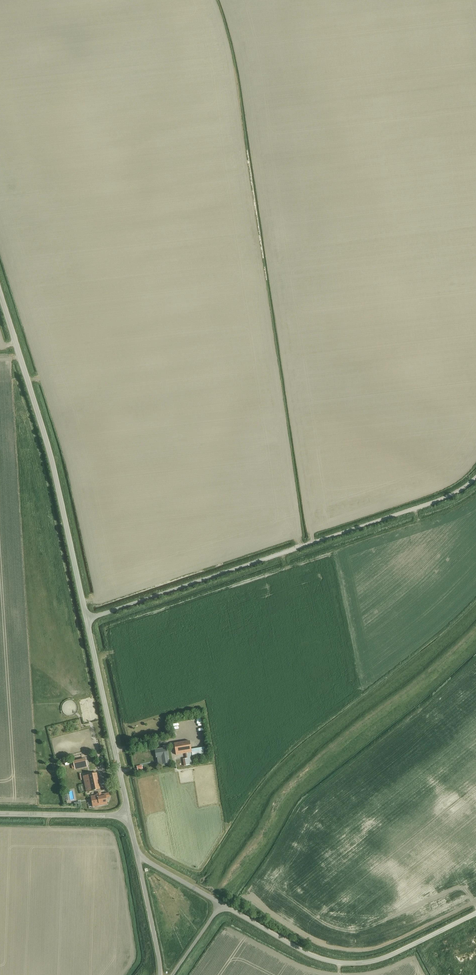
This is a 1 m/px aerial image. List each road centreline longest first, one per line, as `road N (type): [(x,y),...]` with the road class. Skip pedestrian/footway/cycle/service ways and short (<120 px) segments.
road 1 (unclassified): [(88,619),(453,497),(475,480)]
road 2 (tertiary): [(88,619),(0,300)]
road 3 (unclassified): [(221,904),(304,951),(354,963),(388,956),(475,913)]
road 4 (tertiary): [(127,817),(88,619)]
road 5 (tertiary): [(0,812),(127,817)]
road 6 (unclassified): [(159,974),(138,856)]

